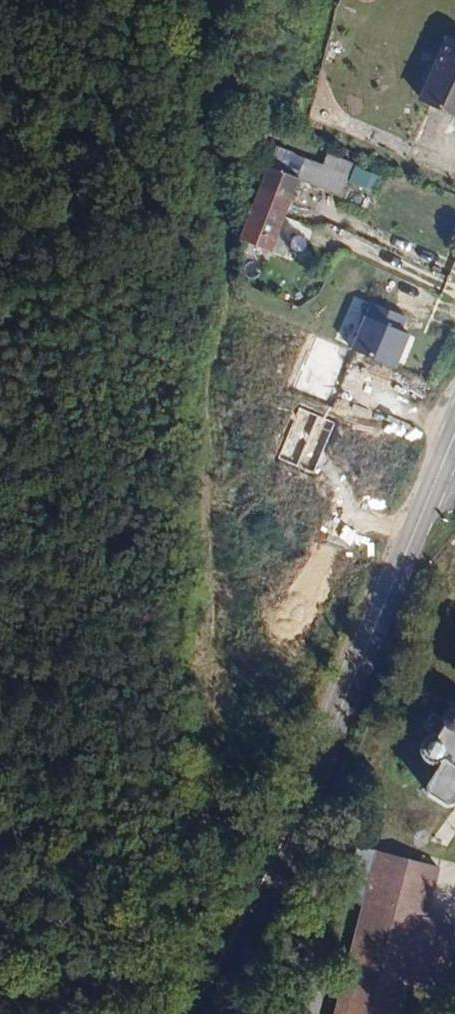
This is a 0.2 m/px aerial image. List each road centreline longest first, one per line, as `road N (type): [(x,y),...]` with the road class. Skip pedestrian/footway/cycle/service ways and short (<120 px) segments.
road 1 (tertiary): [(454,431),(302,833),(216,1013)]
road 2 (track): [(201,906),(302,833),(306,916),(293,1013)]
road 3 (track): [(0,972),(148,996)]

